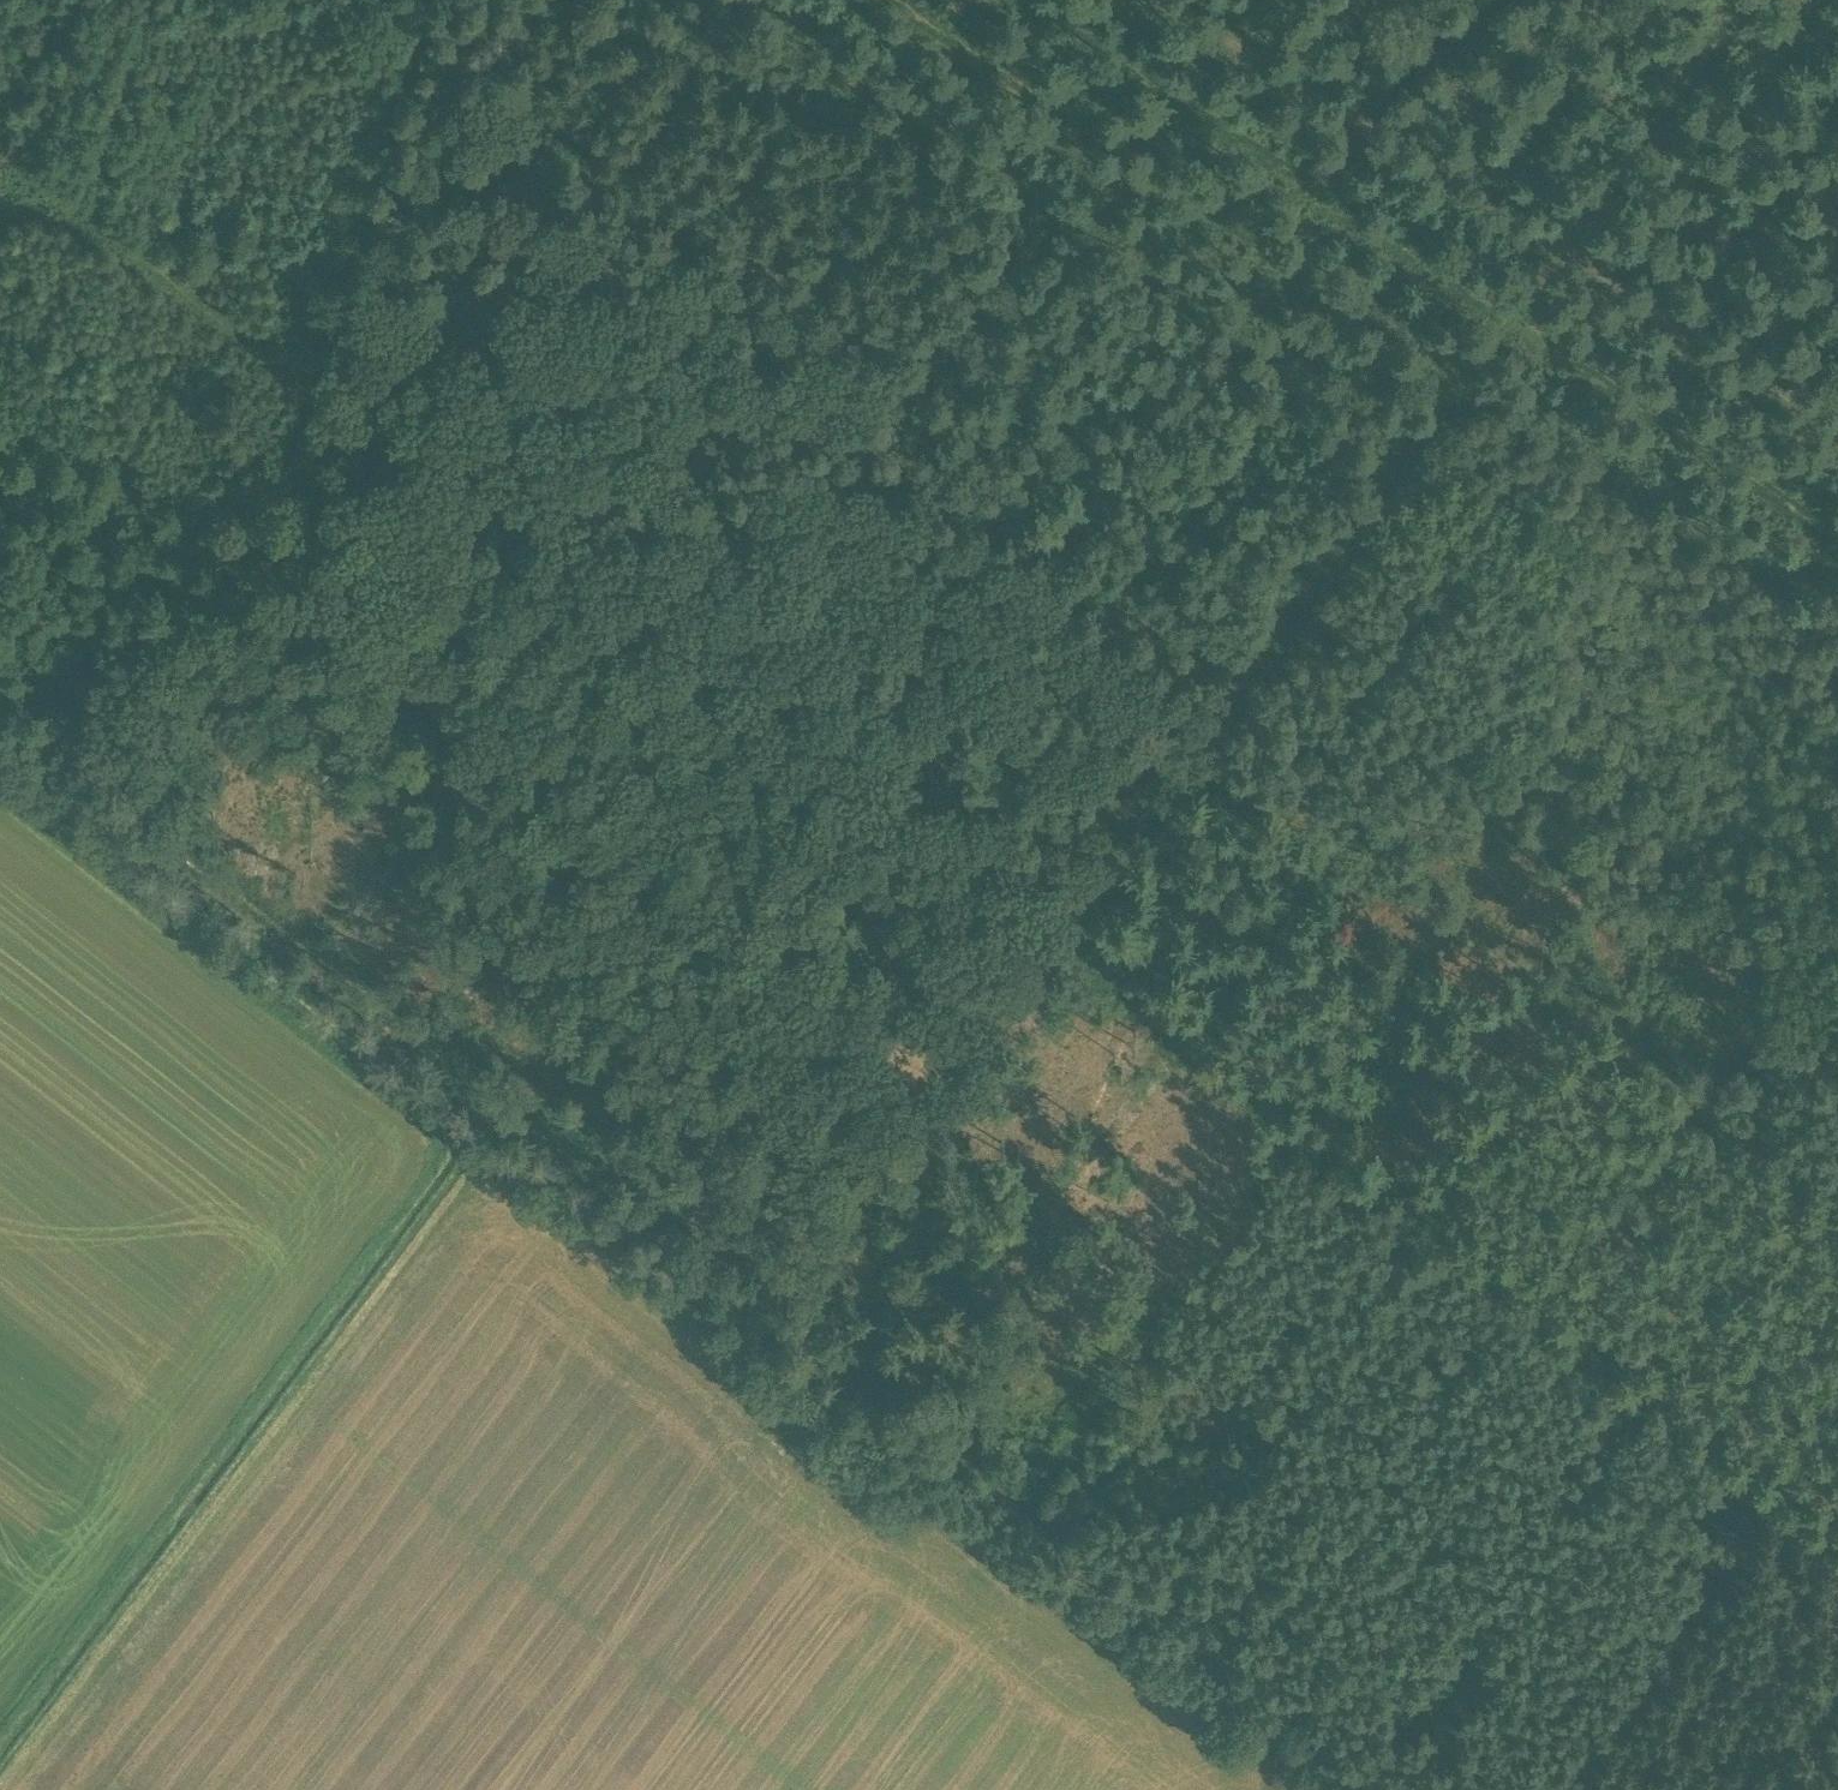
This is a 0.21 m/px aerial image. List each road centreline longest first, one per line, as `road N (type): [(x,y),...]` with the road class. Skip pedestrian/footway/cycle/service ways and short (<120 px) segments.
road 1 (track): [(1837,430),(1169,0)]

